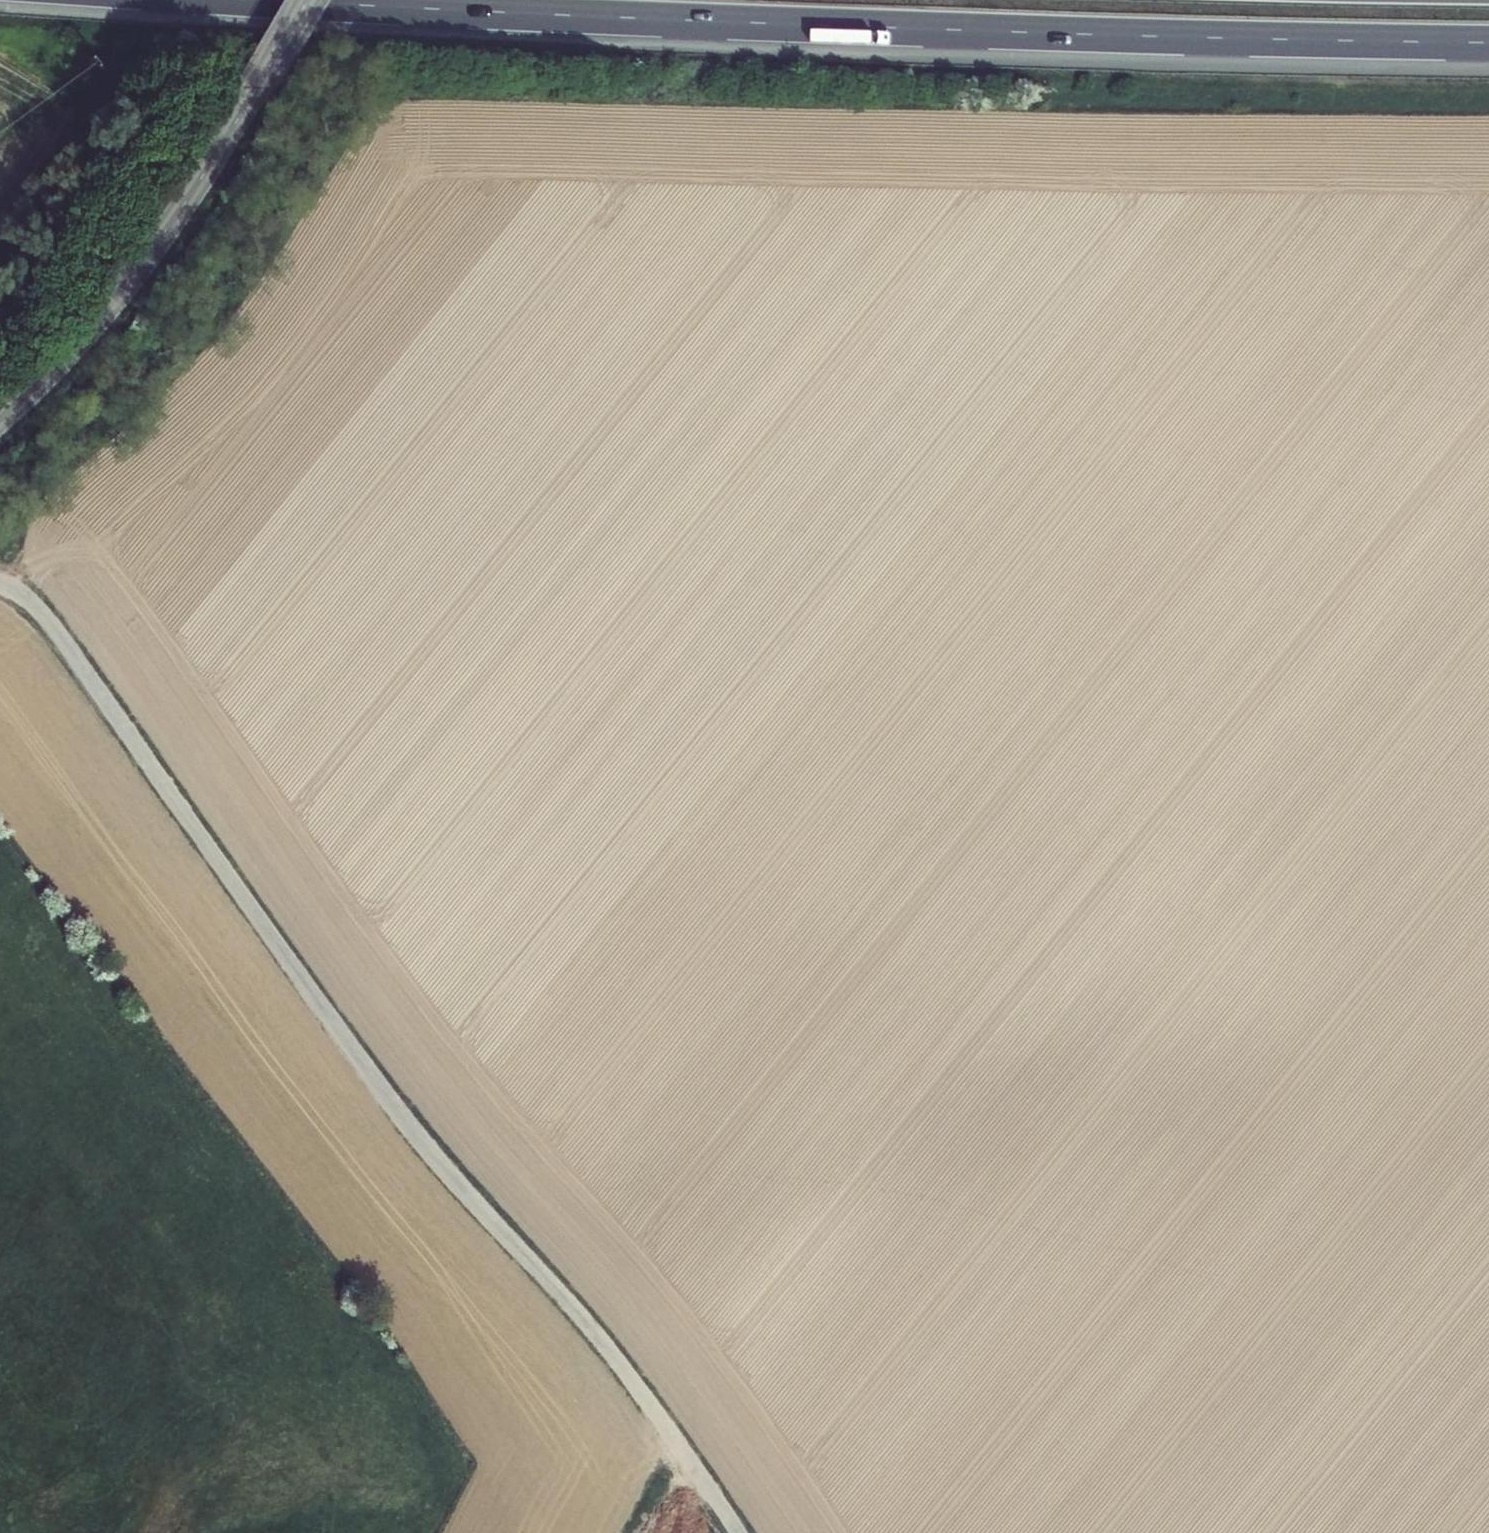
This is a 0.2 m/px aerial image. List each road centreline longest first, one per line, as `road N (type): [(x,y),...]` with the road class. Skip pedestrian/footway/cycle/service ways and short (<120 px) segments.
road 1 (motorway): [(219,0),(823,29),(1488,47)]
road 2 (track): [(0,581),(48,620),(381,1089),(587,1324),(737,1532)]
road 3 (tertiary): [(0,418),(77,343),(139,266),(306,0)]

